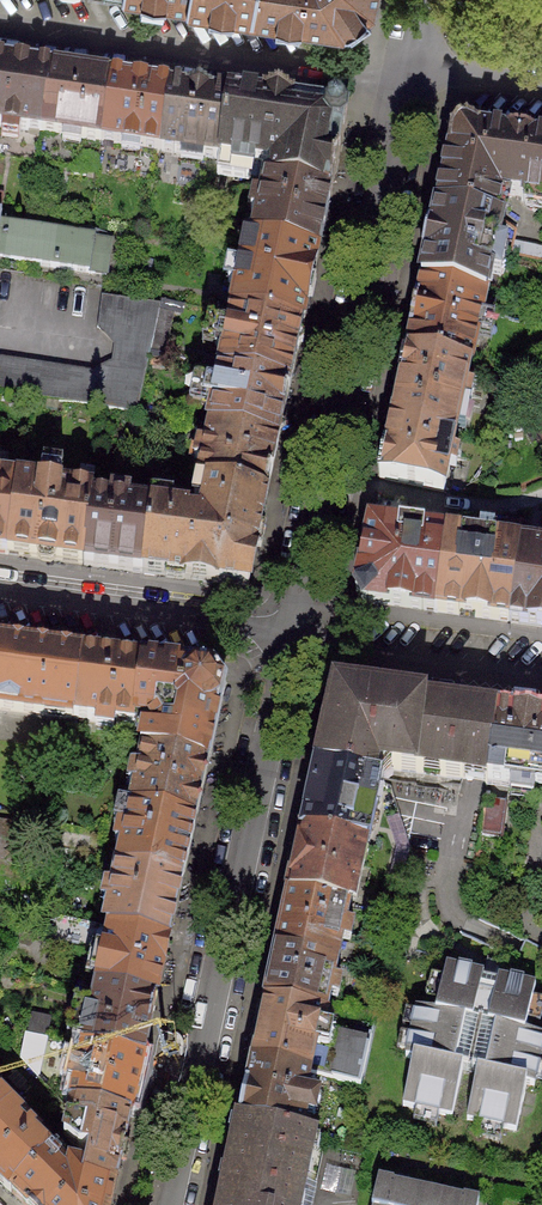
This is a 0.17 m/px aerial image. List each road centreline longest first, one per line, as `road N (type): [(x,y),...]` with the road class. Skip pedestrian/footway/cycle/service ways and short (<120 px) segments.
road 1 (residential): [(406,70),(289,641)]
road 2 (residential): [(289,641),(163,1204)]
road 3 (residential): [(406,70),(0,24)]
road 4 (residential): [(0,600),(289,641)]
road 5 (residential): [(289,641),(541,675)]
road 6 (residential): [(541,89),(406,70)]

